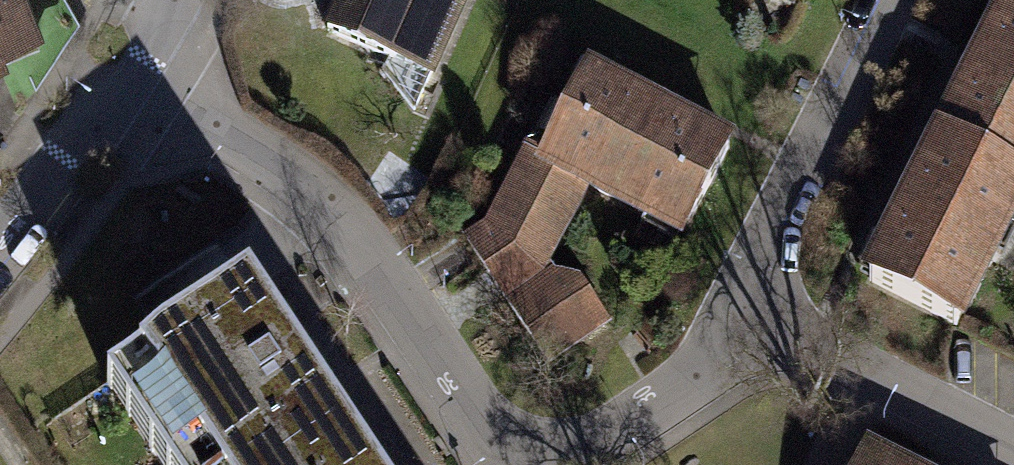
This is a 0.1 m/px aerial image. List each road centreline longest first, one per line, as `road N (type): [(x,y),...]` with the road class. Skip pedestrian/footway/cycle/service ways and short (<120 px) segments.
road 1 (residential): [(118,71),(224,130),(360,240),(519,464)]
road 2 (residential): [(879,0),(733,315)]
road 3 (residential): [(1013,451),(733,315)]
road 4 (residential): [(733,315),(683,380),(537,464)]
road 5 (residential): [(118,71),(0,241)]

